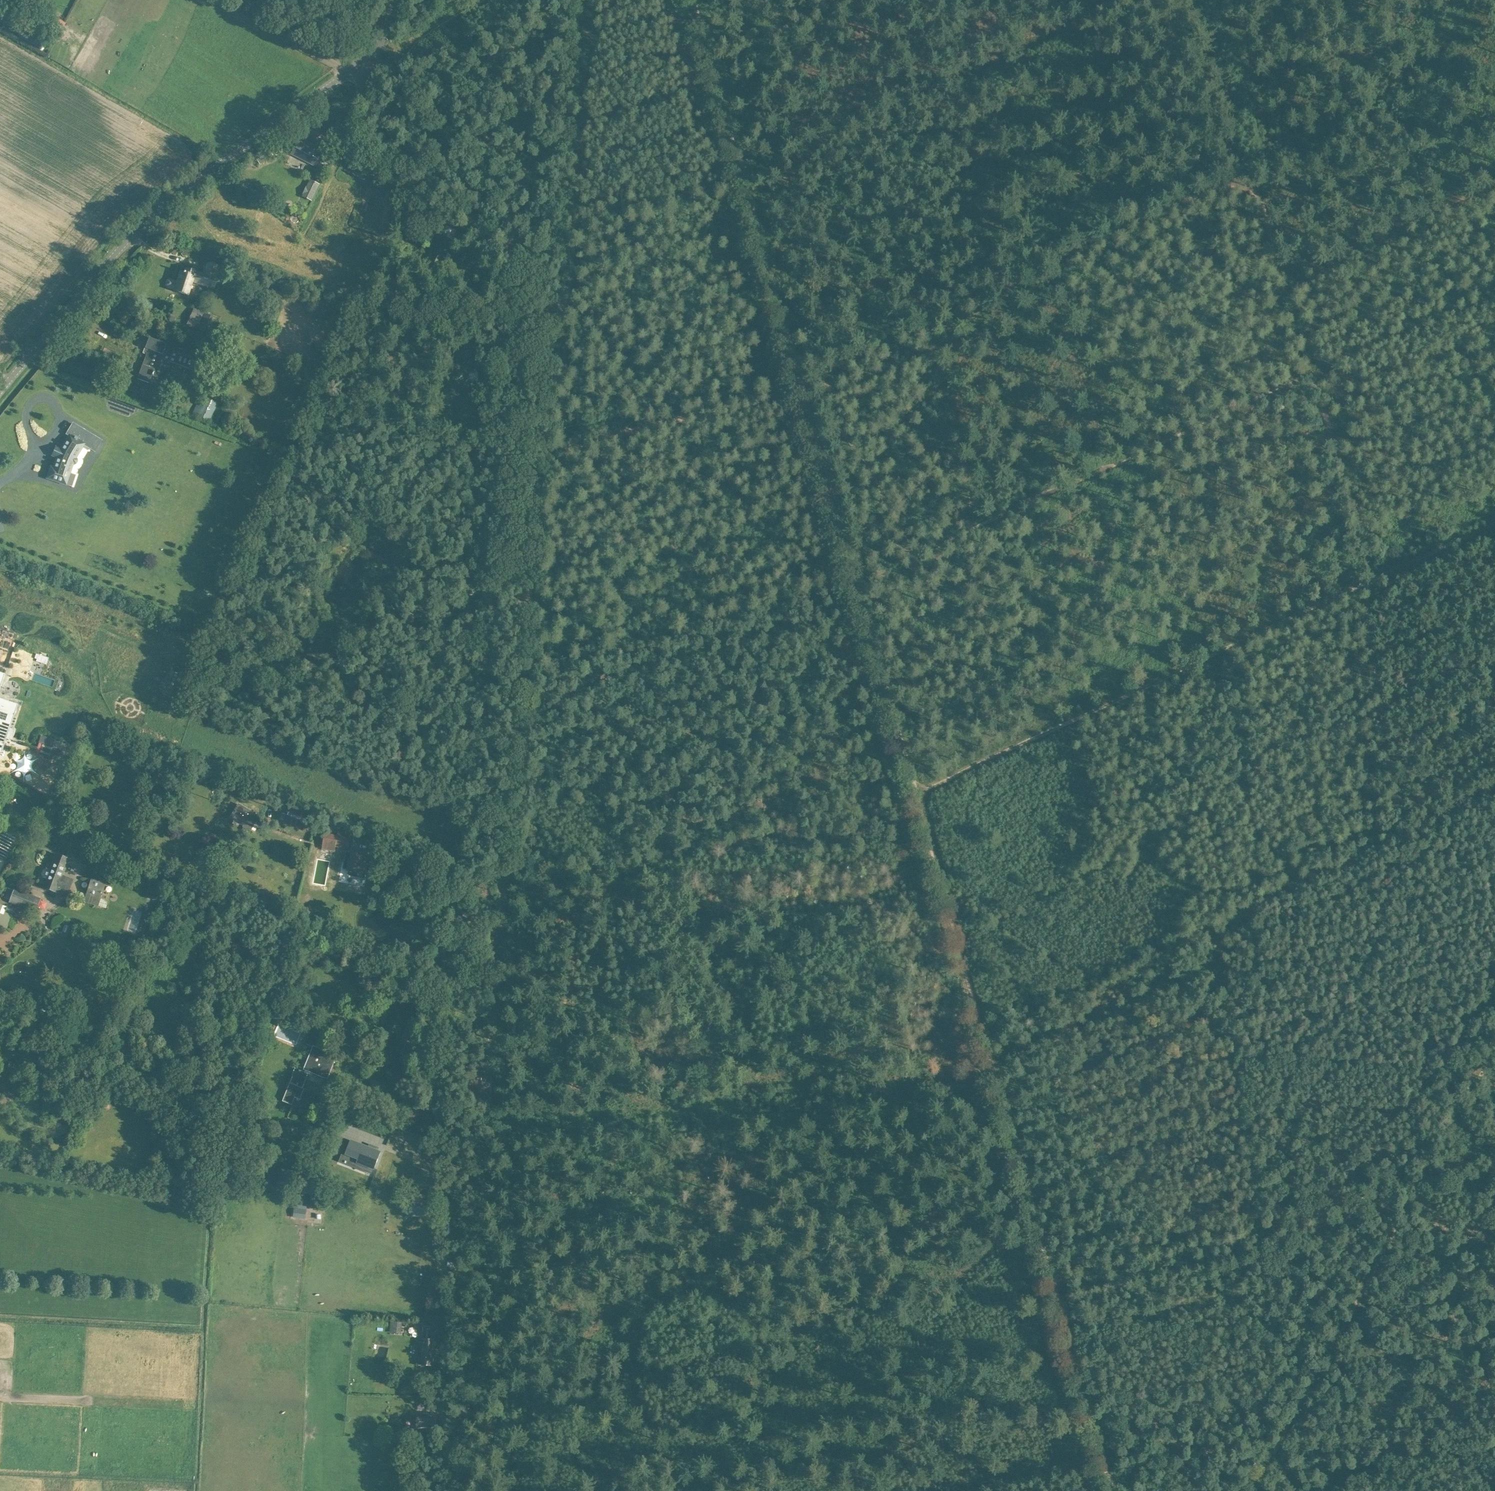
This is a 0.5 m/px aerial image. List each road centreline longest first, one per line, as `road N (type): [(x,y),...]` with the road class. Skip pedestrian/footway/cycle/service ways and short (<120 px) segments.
road 1 (unclassified): [(454,1490),(543,293),(534,264),(507,232),(343,144),(378,51)]
road 2 (track): [(1059,1323),(819,412)]
road 3 (tertiary): [(0,392),(154,214),(378,51)]
road 4 (track): [(806,373),(782,312),(698,0)]
road 5 (track): [(1107,1490),(1059,1323)]
road 6 (track): [(486,0),(378,51)]

